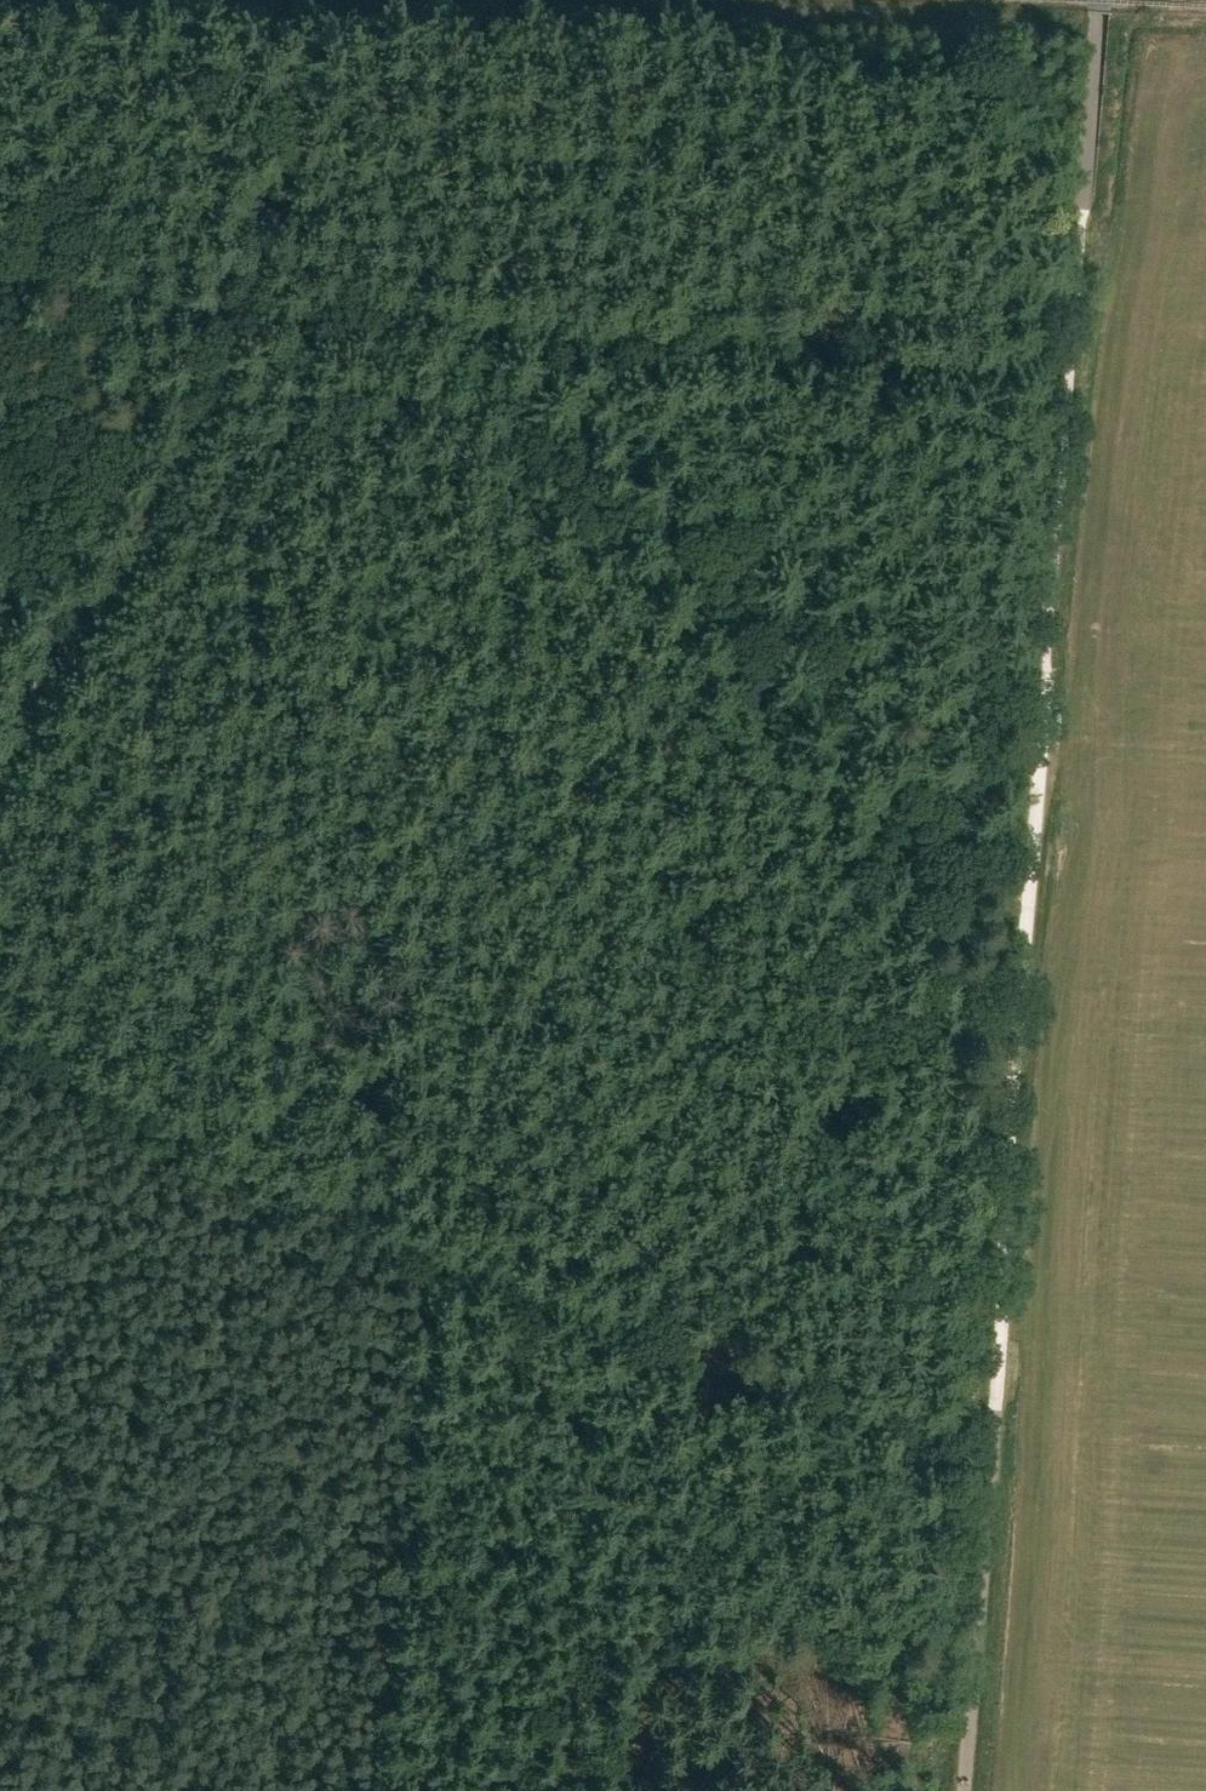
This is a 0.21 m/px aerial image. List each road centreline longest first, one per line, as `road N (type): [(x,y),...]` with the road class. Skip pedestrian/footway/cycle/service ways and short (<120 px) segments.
road 1 (unclassified): [(961,1790),(995,1408)]

